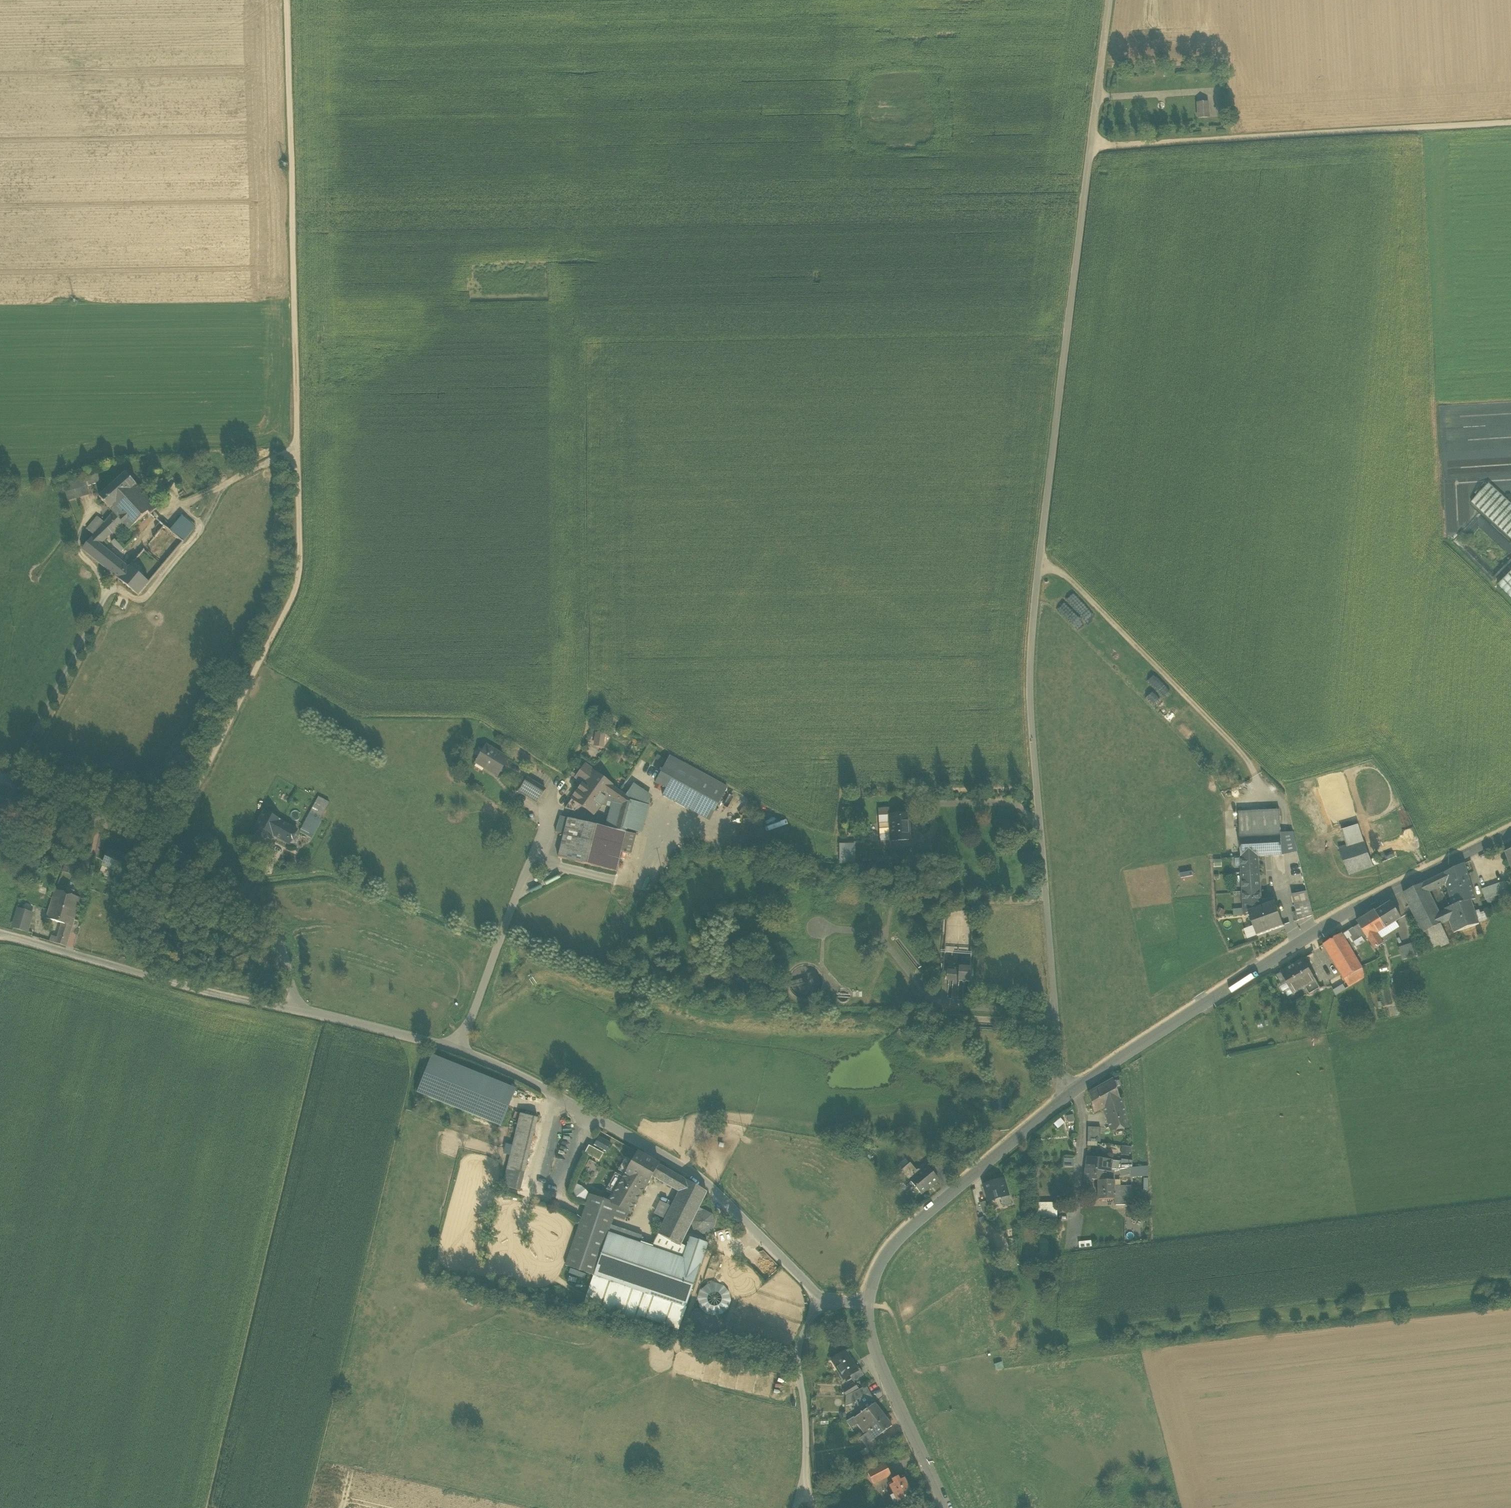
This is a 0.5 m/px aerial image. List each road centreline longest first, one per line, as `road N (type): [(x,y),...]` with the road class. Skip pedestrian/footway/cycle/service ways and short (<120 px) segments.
road 1 (unclassified): [(1109,0),(1030,676),(1060,1069),(1071,1091)]
road 2 (track): [(287,0),(298,586),(160,848)]
road 3 (unclassified): [(1071,1091),(1357,907),(1510,831)]
road 4 (residential): [(461,1051),(702,1179),(822,1297),(866,1299)]
road 5 (track): [(1510,123),(1090,148)]
road 6 (residential): [(294,1009),(287,958),(269,925),(213,876),(0,778)]
road 7 (residential): [(0,933),(294,1009)]
road 8 (unclassified): [(866,1299),(898,1241),(1071,1091)]
road 9 (unclassified): [(461,1051),(557,798)]
road 10 (residential): [(949,1507),(872,1341),(866,1299)]
road 11 (track): [(795,1507),(805,1479),(806,1420),(796,1351),(822,1297)]
road 12 (residential): [(294,1009),(461,1051)]
road 13 (residential): [(1071,1091),(1084,1132),(1068,1245)]

